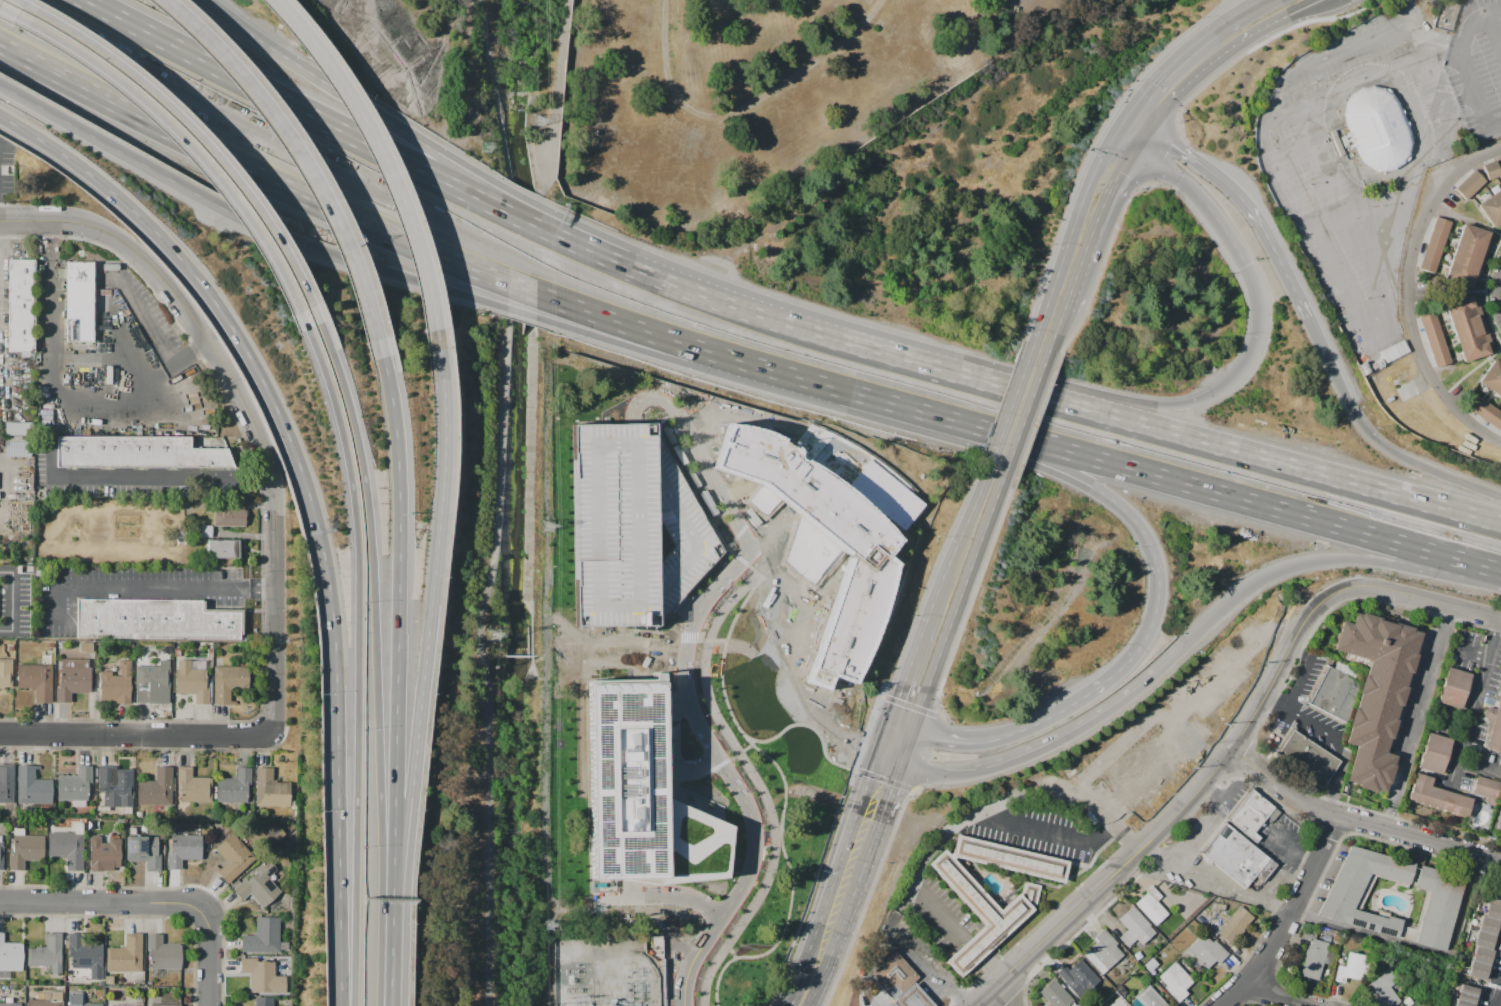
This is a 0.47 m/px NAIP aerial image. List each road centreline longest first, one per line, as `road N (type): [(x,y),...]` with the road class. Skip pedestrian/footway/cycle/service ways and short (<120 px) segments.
road 1 (motorway): [(0,116),(93,176),(153,228),(235,328),(293,432),(327,539),(340,624),(344,1005)]
road 2 (motorway): [(0,46),(222,159),(469,269),(785,375)]
road 3 (motorway): [(863,397),(1101,490),(1140,528),(1157,568),(1154,614),(1141,645),(1096,688),(991,741),(919,735)]
road 4 (motorway): [(316,332),(349,426),(366,543),(354,1005)]
road 5 (motorway): [(675,287),(495,207),(83,0)]
road 6 (tertiary): [(982,1005),(1233,757),(1292,641),(1324,604),(1371,587),(1414,597)]
road 7 (motorway): [(392,940),(378,511),(330,325)]
road 8 (residential): [(267,728),(275,705),(275,496),(255,428),(210,346),(137,256),(106,234),(43,221)]
road 9 (motorway): [(395,897),(418,799),(452,484),(445,333)]
road 10 (motorway): [(675,287),(440,155),(206,0)]
road 11 (motorway): [(395,897),(409,512),(391,361)]
road 12 (motorway): [(306,247),(676,361),(785,375)]
road 13 (motorway): [(2,8),(124,82),(199,151),(274,250),(316,332)]
road 14 (motorway): [(330,325),(269,217),(208,141),(104,51),(16,0)]
road 15 (motorway): [(391,361),(359,260),(304,154),(258,90),(170,0)]
road 16 (motorway): [(1139,152),(1217,223),(1244,266),(1257,326),(1251,357),(1213,396),(1163,405),(1094,395)]
road 17 (motorway): [(445,333),(416,223),(382,144),(280,0)]
road 18 (residential): [(1500,150),(1466,169),(1438,200),(1412,276),(1424,355),(1461,415),(1500,444)]
road 19 (track): [(890,0),(861,30),(713,119),(682,108),(672,95),(675,0)]
road 20 (motorway): [(0,84),(306,247)]
road 21 (motorway): [(1186,650),(1255,586),(1310,563),(1500,573)]
road 22 (motorway): [(905,772),(947,777),(1016,762),(1108,714),(1186,650)]
road 23 (residential): [(1233,757),(1302,804),(1500,861)]
road 24 (residential): [(267,728),(247,738),(0,735)]
road 25 (motorway): [(1252,503),(1500,571)]
road 26 (secondary): [(883,764),(785,999)]
road 27 (motorway): [(1308,319),(1237,194),(1151,132)]
road 28 (motorway): [(1500,527),(1266,462)]
road 29 (residential): [(1223,1005),(1251,981),(1339,815)]
road 30 (secondary): [(1118,140),(1038,347)]
road 31 (motorway): [(863,397),(1069,453)]
road 32 (residential): [(208,909),(0,902)]
road 33 (motorway): [(1422,469),(1370,434),(1308,319)]
road 34 (secondary): [(1167,107),(1248,38),(1325,0)]
road 35 (motorway): [(1266,462),(1090,411)]
road 36 (secondary): [(1068,310),(1139,152)]
road 37 (motorway): [(1092,459),(1252,503)]
road 38 (secondary): [(1239,12),(1159,73),(1130,120)]
road 39 (secondary): [(988,483),(933,622)]
road 40 (secondary): [(956,629),(1004,488)]
road 41 (motorway): [(1094,395),(964,376)]
road 42 (motorway): [(795,329),(675,287)]
road 43 (secondary): [(1031,368),(988,483)]
road 44 (secondary): [(1004,488),(1045,373)]
road 45 (motorway): [(1081,409),(964,376)]

